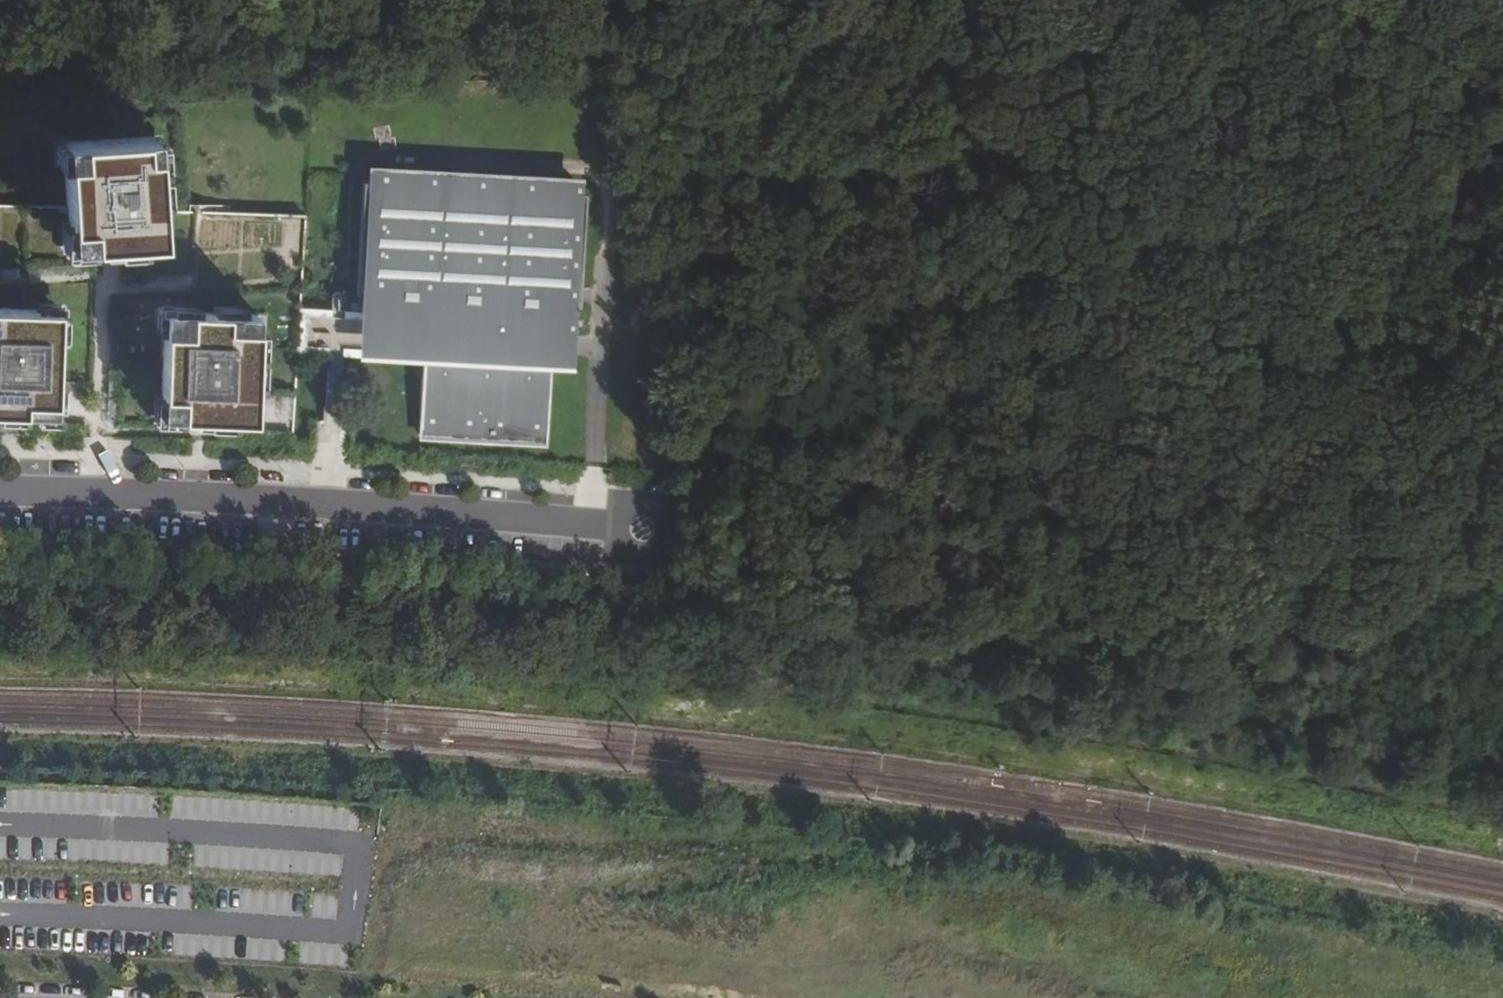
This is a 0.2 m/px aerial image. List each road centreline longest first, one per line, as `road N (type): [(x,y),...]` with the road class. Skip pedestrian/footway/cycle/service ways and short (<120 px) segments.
road 1 (residential): [(0,490),(344,504),(642,529)]

